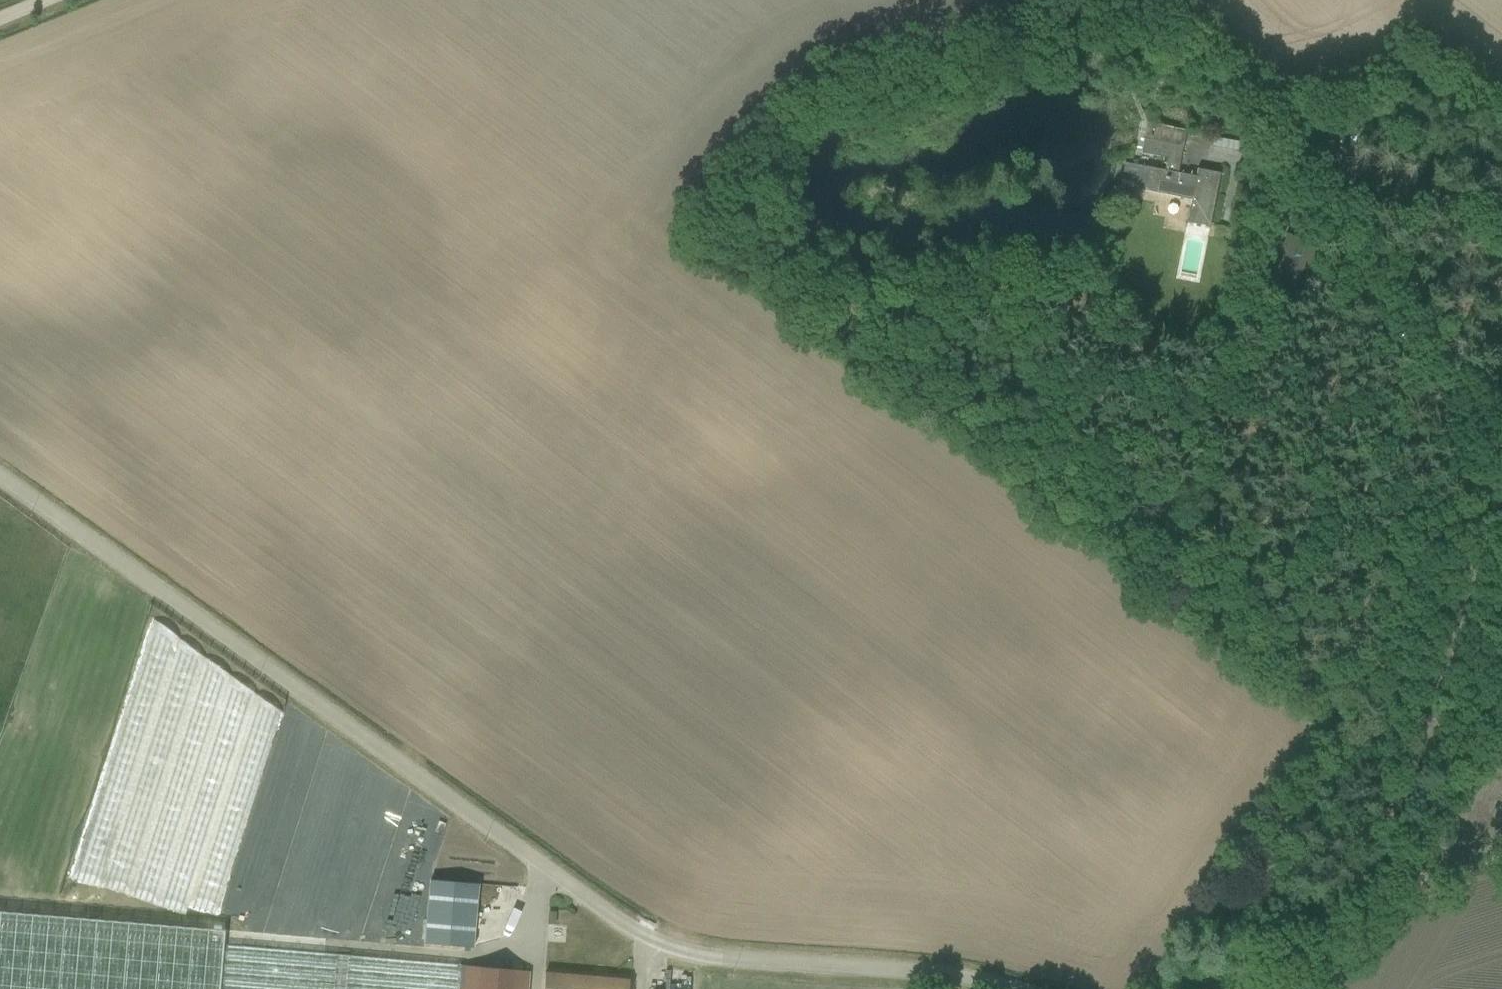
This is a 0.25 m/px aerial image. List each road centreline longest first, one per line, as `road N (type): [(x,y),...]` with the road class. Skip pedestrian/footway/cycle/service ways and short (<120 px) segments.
road 1 (unclassified): [(0,474),(664,947),(706,958),(936,973),(1010,988)]

